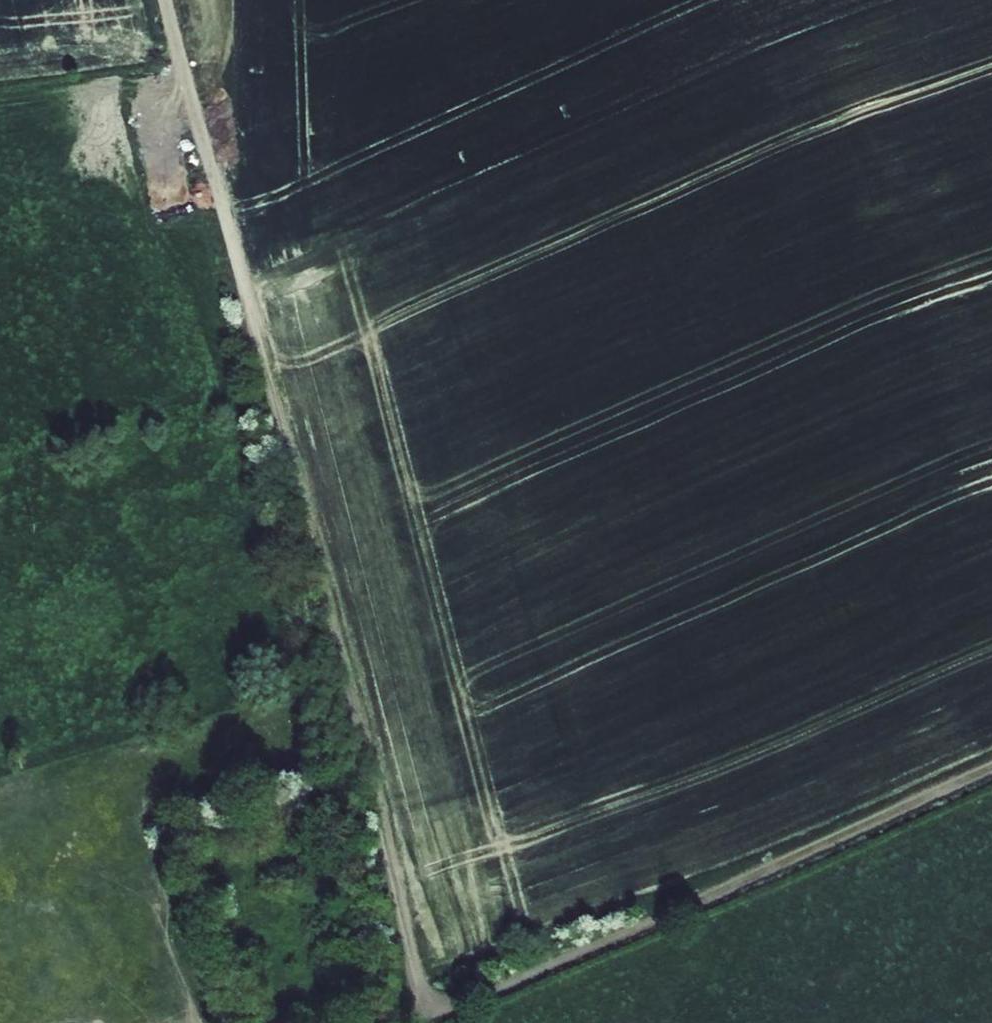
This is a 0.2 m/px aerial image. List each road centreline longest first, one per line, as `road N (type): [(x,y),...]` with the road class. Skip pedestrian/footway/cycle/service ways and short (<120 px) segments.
road 1 (track): [(991,771),(503,987),(432,995),(165,0)]

